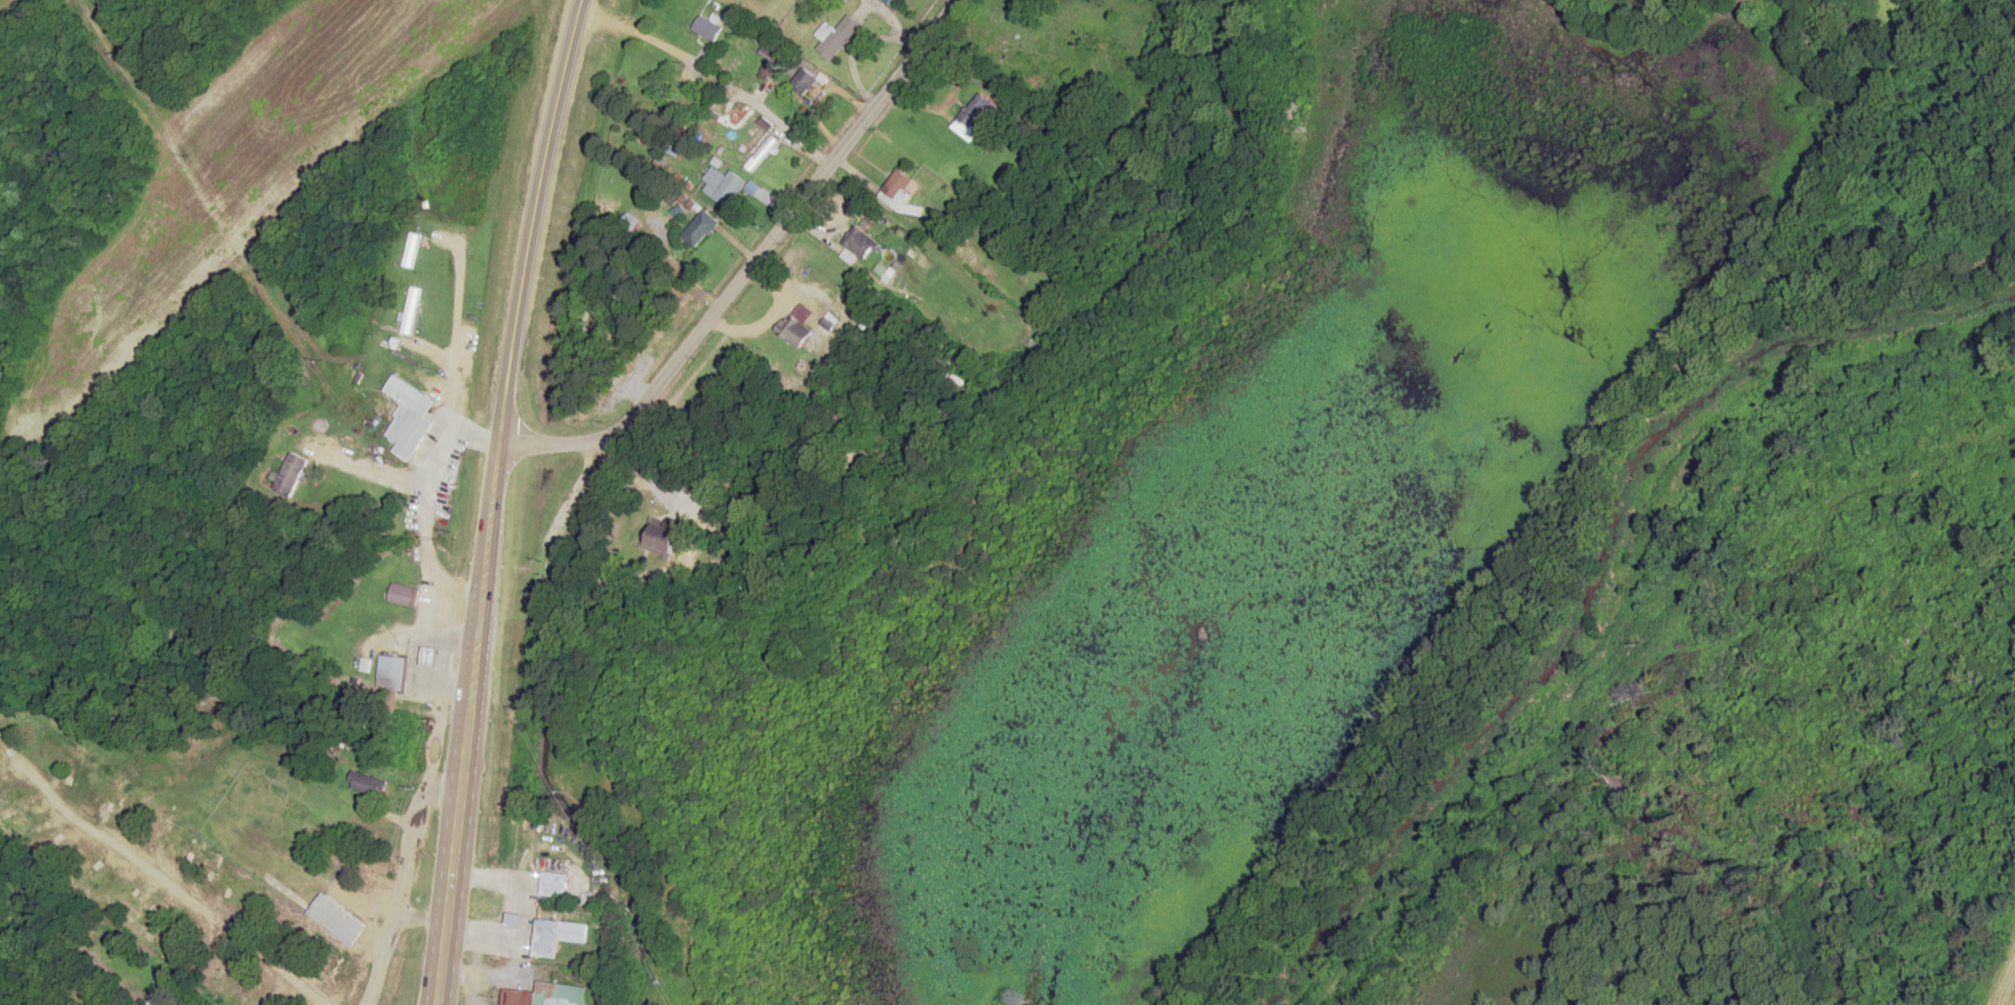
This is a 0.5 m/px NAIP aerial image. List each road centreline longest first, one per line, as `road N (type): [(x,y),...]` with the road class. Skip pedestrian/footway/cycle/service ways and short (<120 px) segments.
road 1 (secondary): [(437,1004),(503,383),(534,207),(584,0)]
road 2 (residential): [(496,443),(582,446),(609,431),(739,281),(949,0)]
road 3 (residential): [(326,1004),(19,774)]
road 4 (residential): [(825,167),(691,58)]
road 5 (residential): [(396,916),(421,806),(459,790)]

